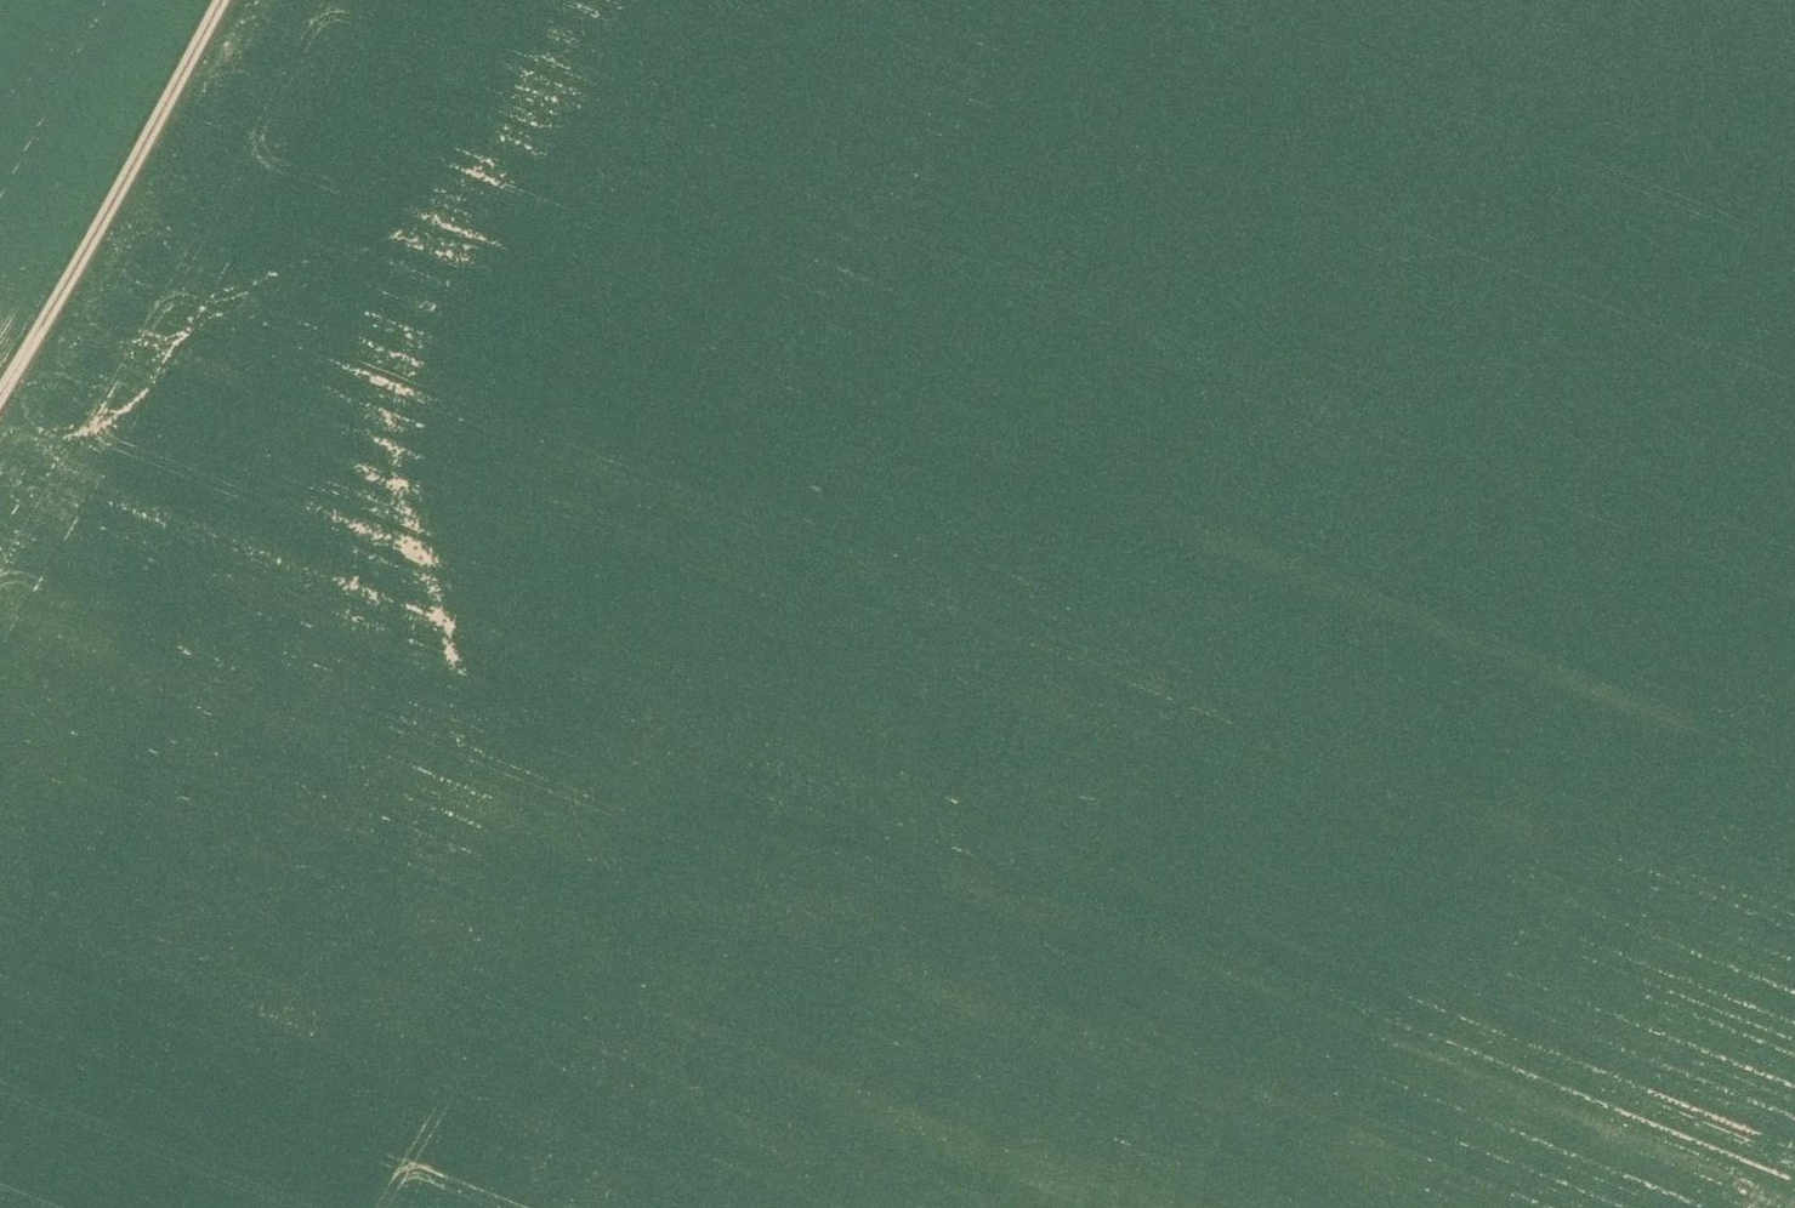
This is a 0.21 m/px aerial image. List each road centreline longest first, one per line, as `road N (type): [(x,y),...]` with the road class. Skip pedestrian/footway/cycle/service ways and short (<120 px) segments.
road 1 (track): [(221,0),(0,395)]

